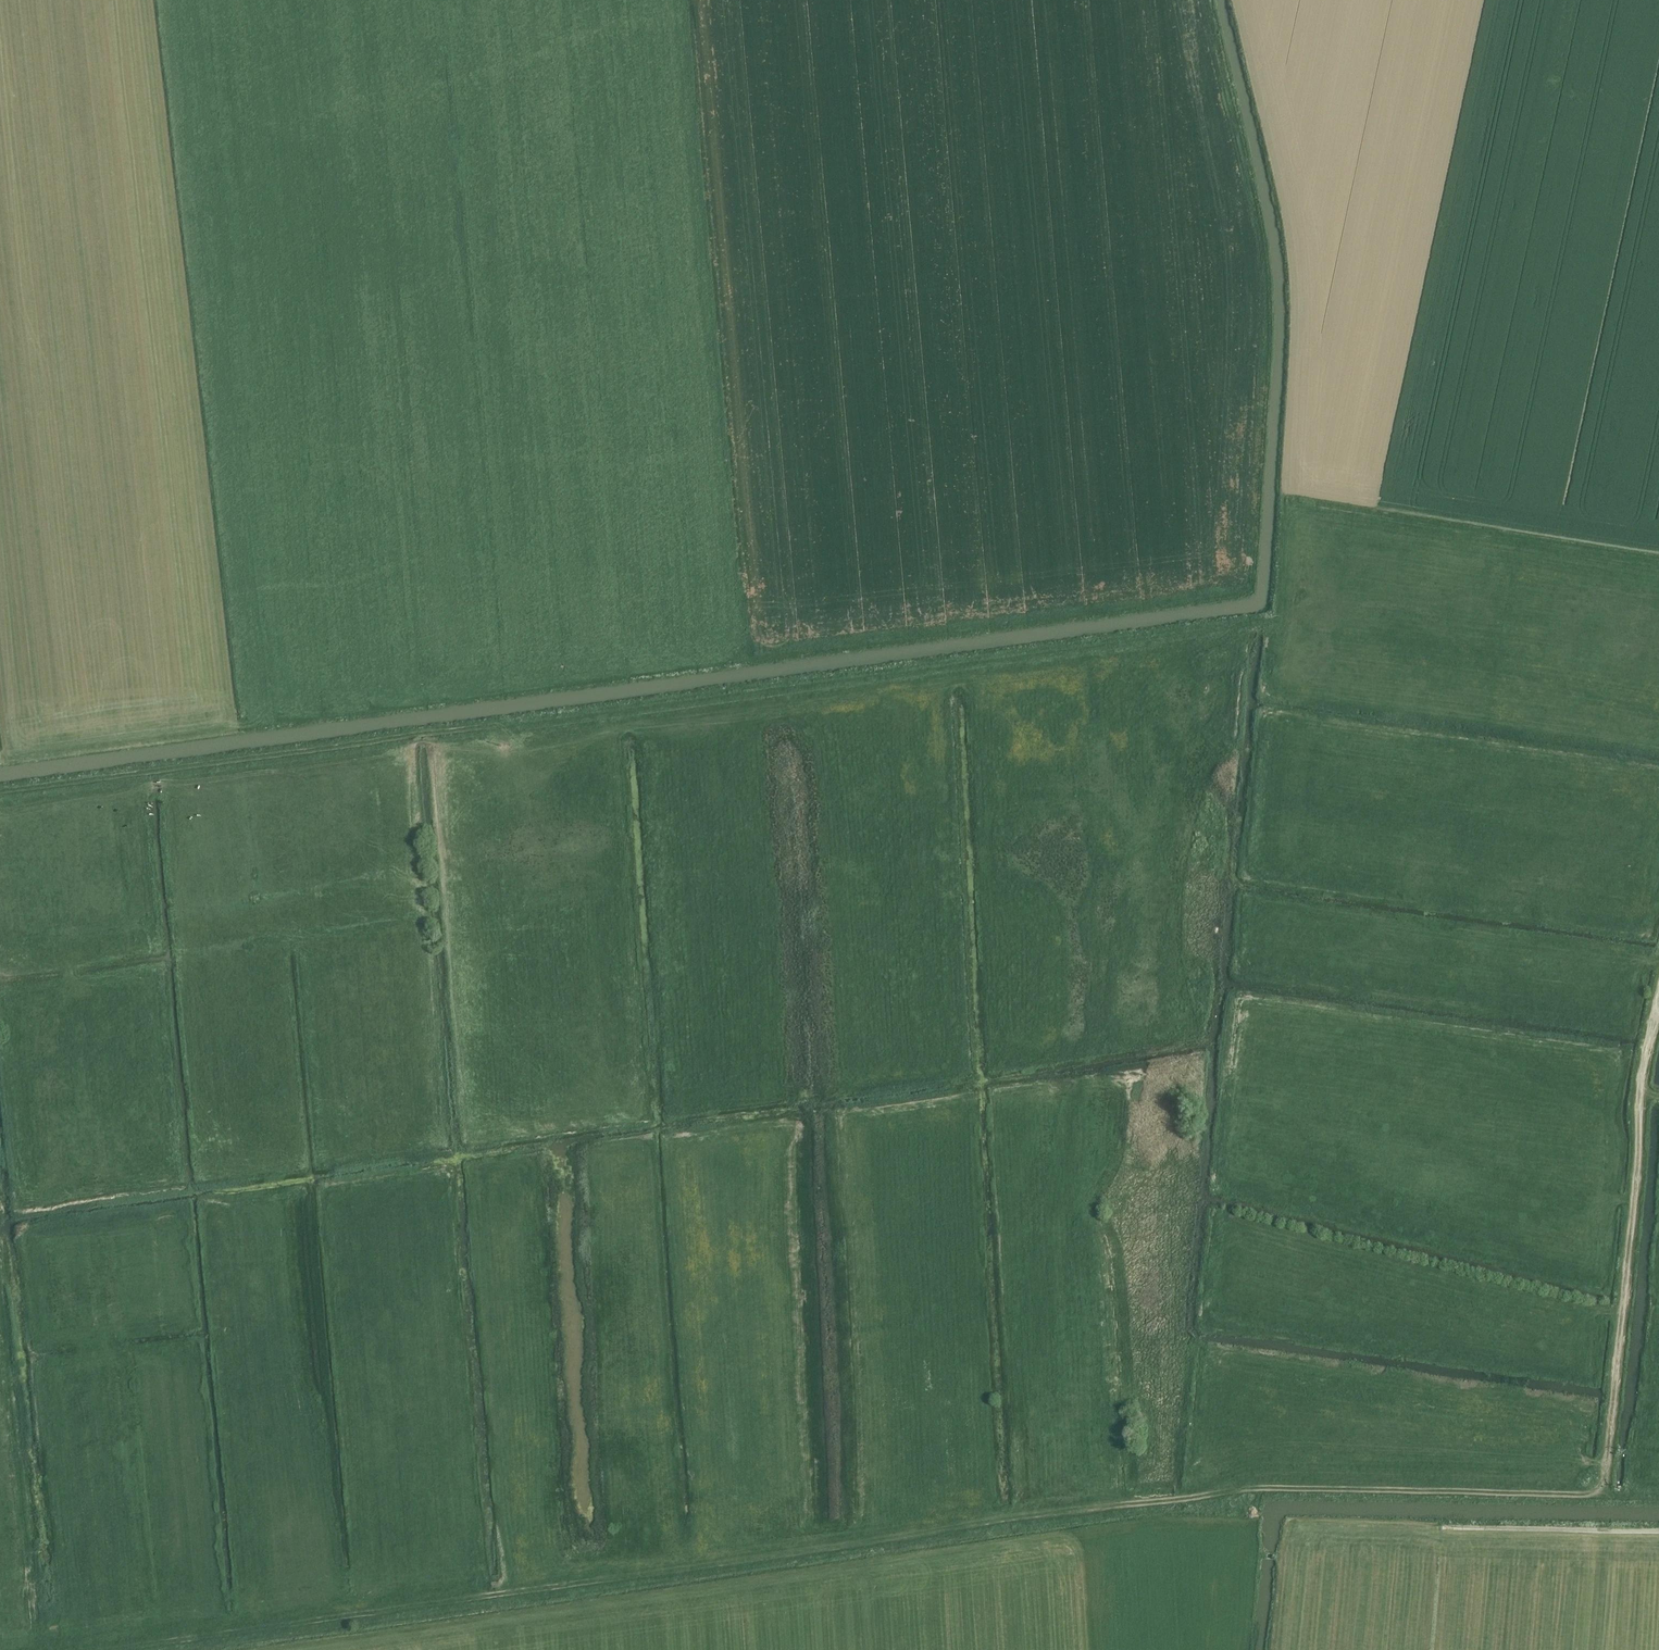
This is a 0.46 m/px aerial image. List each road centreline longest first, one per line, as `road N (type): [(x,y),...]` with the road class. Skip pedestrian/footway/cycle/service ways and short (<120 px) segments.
road 1 (track): [(1444,1527),(1658,1531)]

